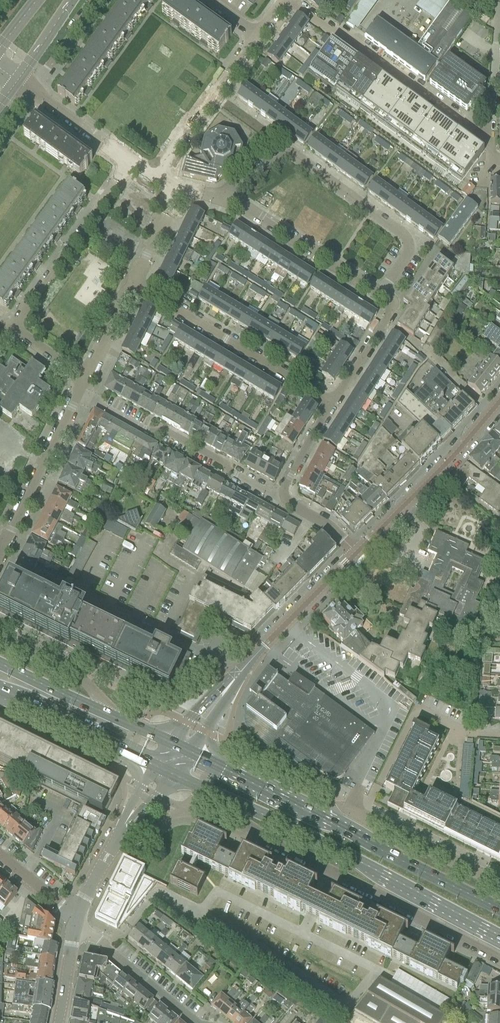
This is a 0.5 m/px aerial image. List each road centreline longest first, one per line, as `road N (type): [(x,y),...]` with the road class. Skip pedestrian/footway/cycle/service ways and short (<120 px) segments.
road 1 (unclassified): [(229,802),(256,838),(499,963)]
road 2 (primary): [(229,802),(499,938)]
road 3 (unclassified): [(224,199),(273,164),(298,161),(414,247),(383,294)]
road 4 (residential): [(490,143),(293,0)]
road 5 (unclassified): [(331,404),(130,280)]
road 6 (unclassified): [(73,394),(279,498)]
road 7 (primary): [(499,912),(304,812)]
road 8 (unclassified): [(15,322),(131,163)]
road 9 (tertiary): [(357,554),(490,413)]
road 10 (unclassified): [(383,294),(224,199)]
road 11 (unclassified): [(152,177),(256,35)]
road 12 (unclassified): [(0,553),(73,394)]
road 13 (residential): [(499,883),(348,805)]
road 14 (tertiary): [(243,669),(357,554)]
road 15 (residential): [(195,1022),(72,921)]
road 16 (primary): [(16,697),(153,766)]
road 17 (residential): [(490,143),(499,0)]
road 18 (unclassified): [(109,715),(73,670),(0,634)]
road 19 (primary): [(304,812),(189,754)]
road 20 (unclassified): [(331,404),(390,310),(383,294)]
road 21 (unclassified): [(131,163),(32,91)]
road 22 (primary): [(109,715),(0,664)]

